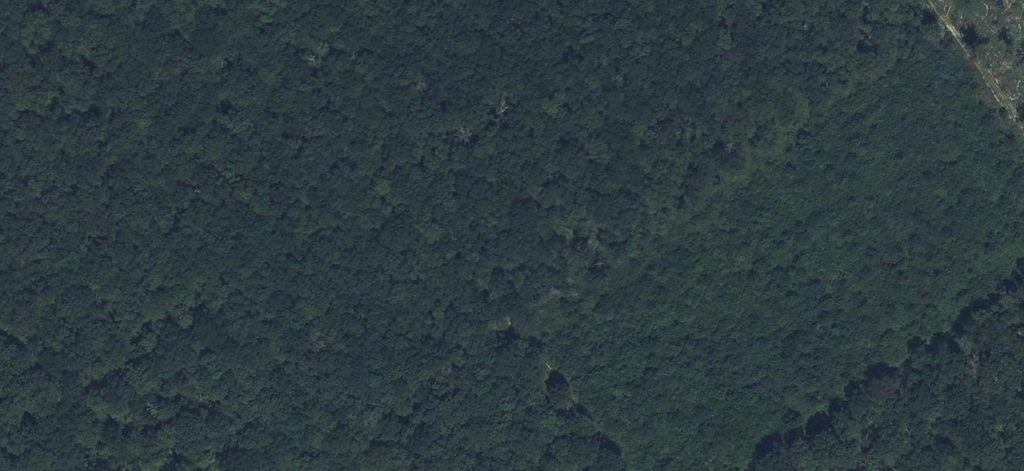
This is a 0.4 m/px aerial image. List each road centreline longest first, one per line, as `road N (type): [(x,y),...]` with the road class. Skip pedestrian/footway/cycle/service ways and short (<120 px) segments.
road 1 (track): [(976,0),(911,165),(880,215),(872,362),(987,470)]

